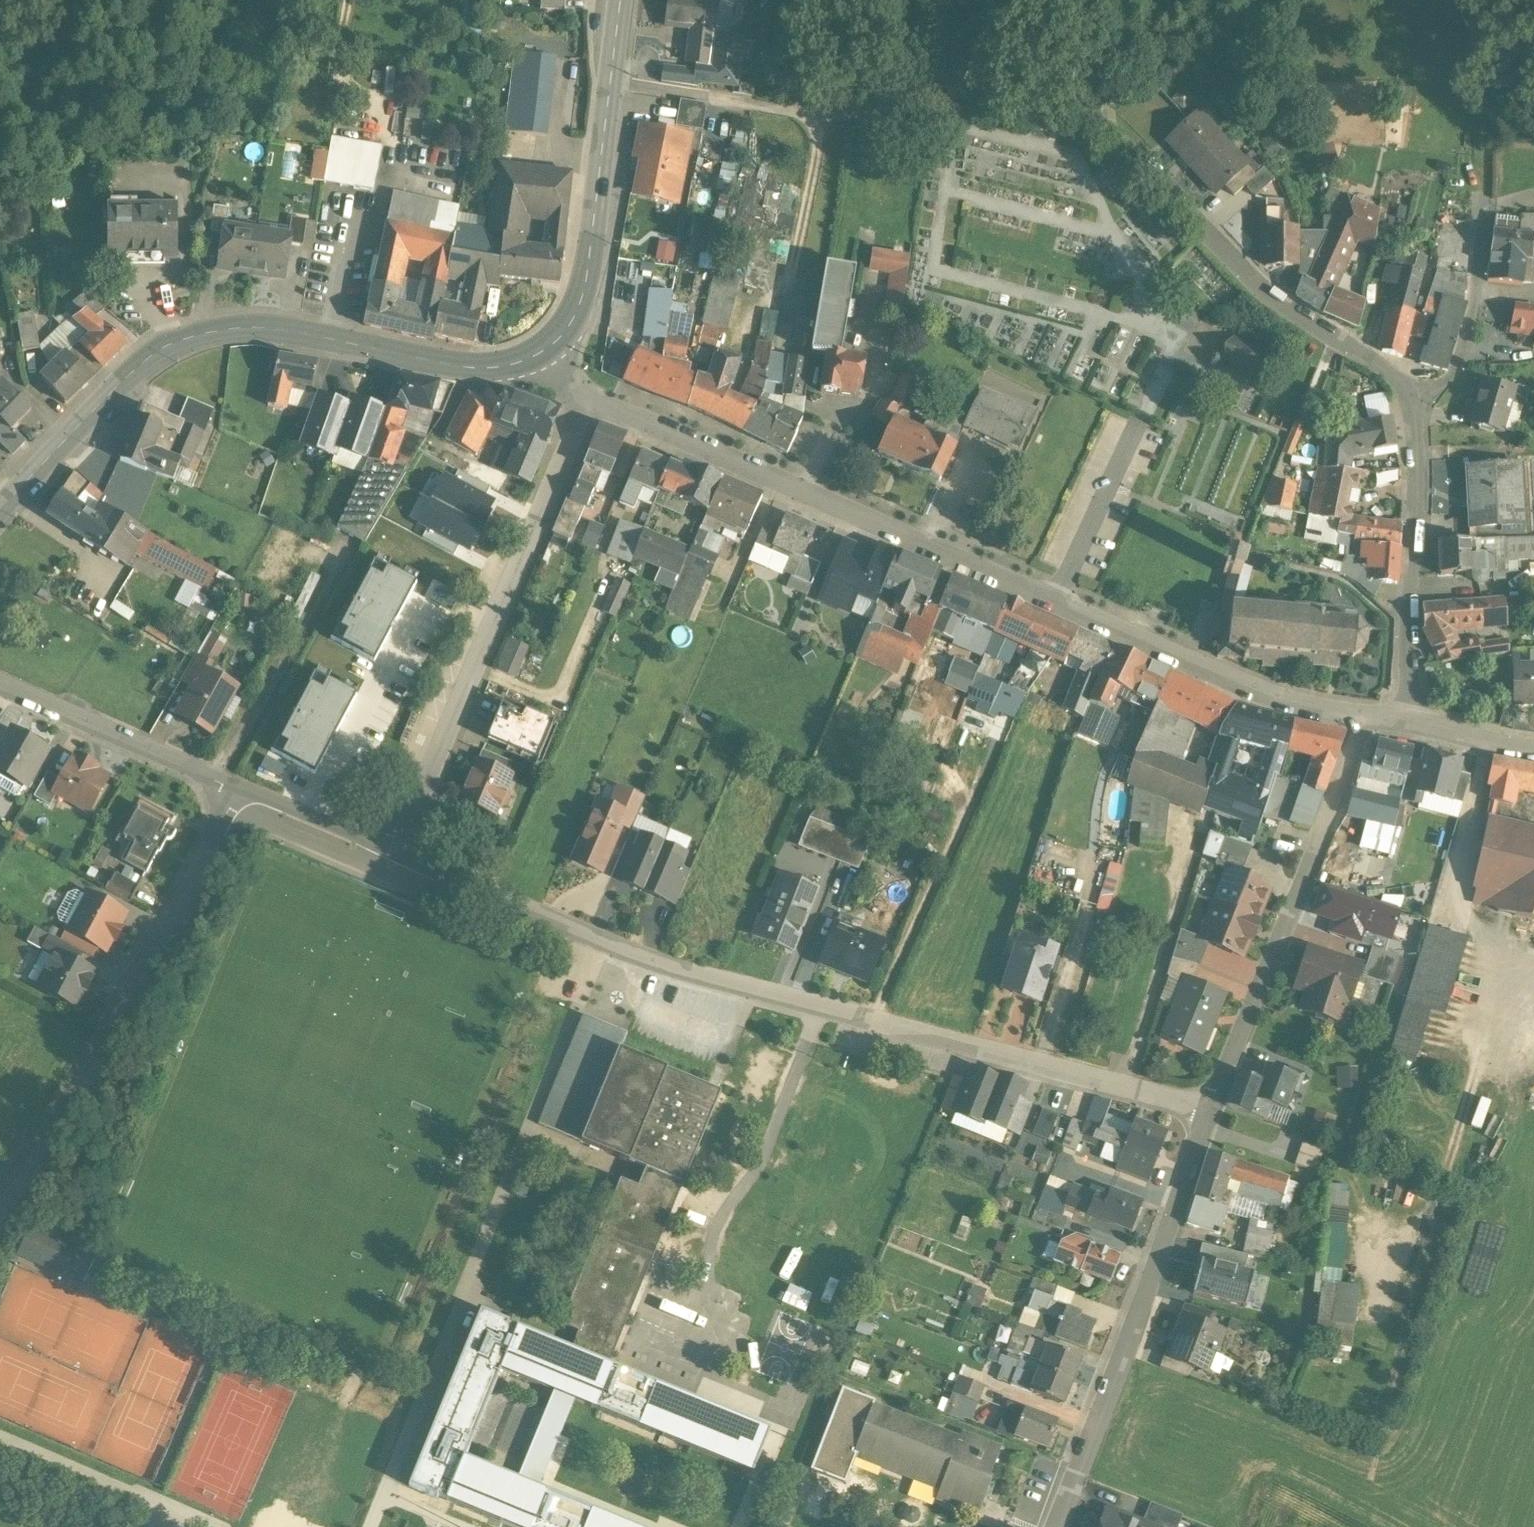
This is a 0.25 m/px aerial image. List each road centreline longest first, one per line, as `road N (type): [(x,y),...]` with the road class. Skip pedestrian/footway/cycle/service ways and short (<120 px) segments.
road 1 (residential): [(1411,406),(1401,370),(1279,293),(1120,125),(1095,112),(988,89),(899,97),(842,113),(611,75)]
road 2 (residential): [(1213,1114),(675,973),(386,854)]
road 3 (residential): [(589,399),(1239,686),(1362,724)]
road 4 (secondary): [(541,354),(487,366),(267,321),(202,328),(145,361),(0,511)]
road 5 (residential): [(589,399),(574,447),(386,854)]
road 6 (residential): [(0,1207),(246,794)]
road 7 (residential): [(1213,1114),(1053,1526)]
road 8 (residential): [(1411,406),(1446,387),(1462,365),(1478,306),(1488,230),(1490,0)]
road 9 (residential): [(1213,1114),(1362,724)]
road 10 (track): [(1533,993),(1469,1098),(1396,1335)]
road 11 (residential): [(1409,728),(1411,406)]
road 12 (secondary): [(611,75),(587,271),(565,330),(541,354)]
road 13 (residential): [(246,794),(0,678)]
road 14 (residential): [(386,854),(246,794)]
road 15 (residential): [(1409,728),(1533,747)]

